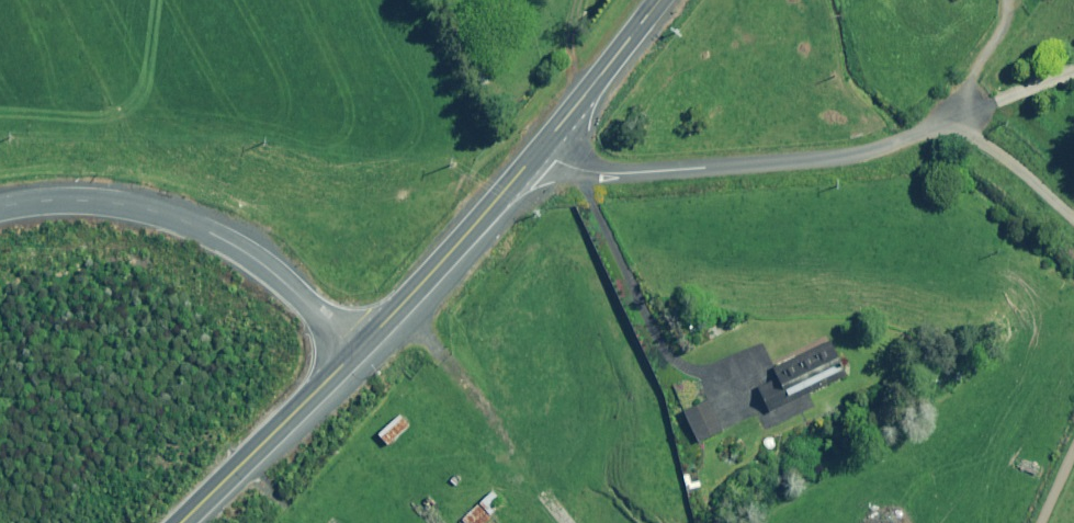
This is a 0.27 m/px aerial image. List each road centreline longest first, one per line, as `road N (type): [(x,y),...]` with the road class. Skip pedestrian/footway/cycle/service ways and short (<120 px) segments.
road 1 (unclassified): [(540,150),(610,171),(823,159),(877,150),(963,113)]
road 2 (unclassified): [(0,208),(122,205),(210,234),(289,286),(353,352)]
road 3 (unclassified): [(353,352),(540,150)]
road 4 (unclassified): [(181,522),(353,352)]
road 5 (unclassified): [(540,150),(658,0)]

